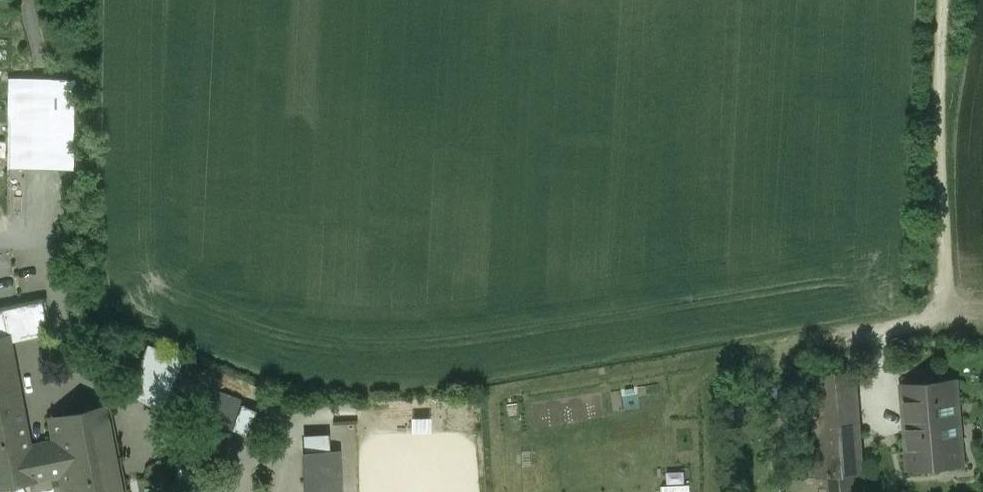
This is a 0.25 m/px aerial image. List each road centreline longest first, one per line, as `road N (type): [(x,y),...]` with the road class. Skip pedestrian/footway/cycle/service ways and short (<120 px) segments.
road 1 (track): [(943,0),(945,288),(928,320),(826,337)]

